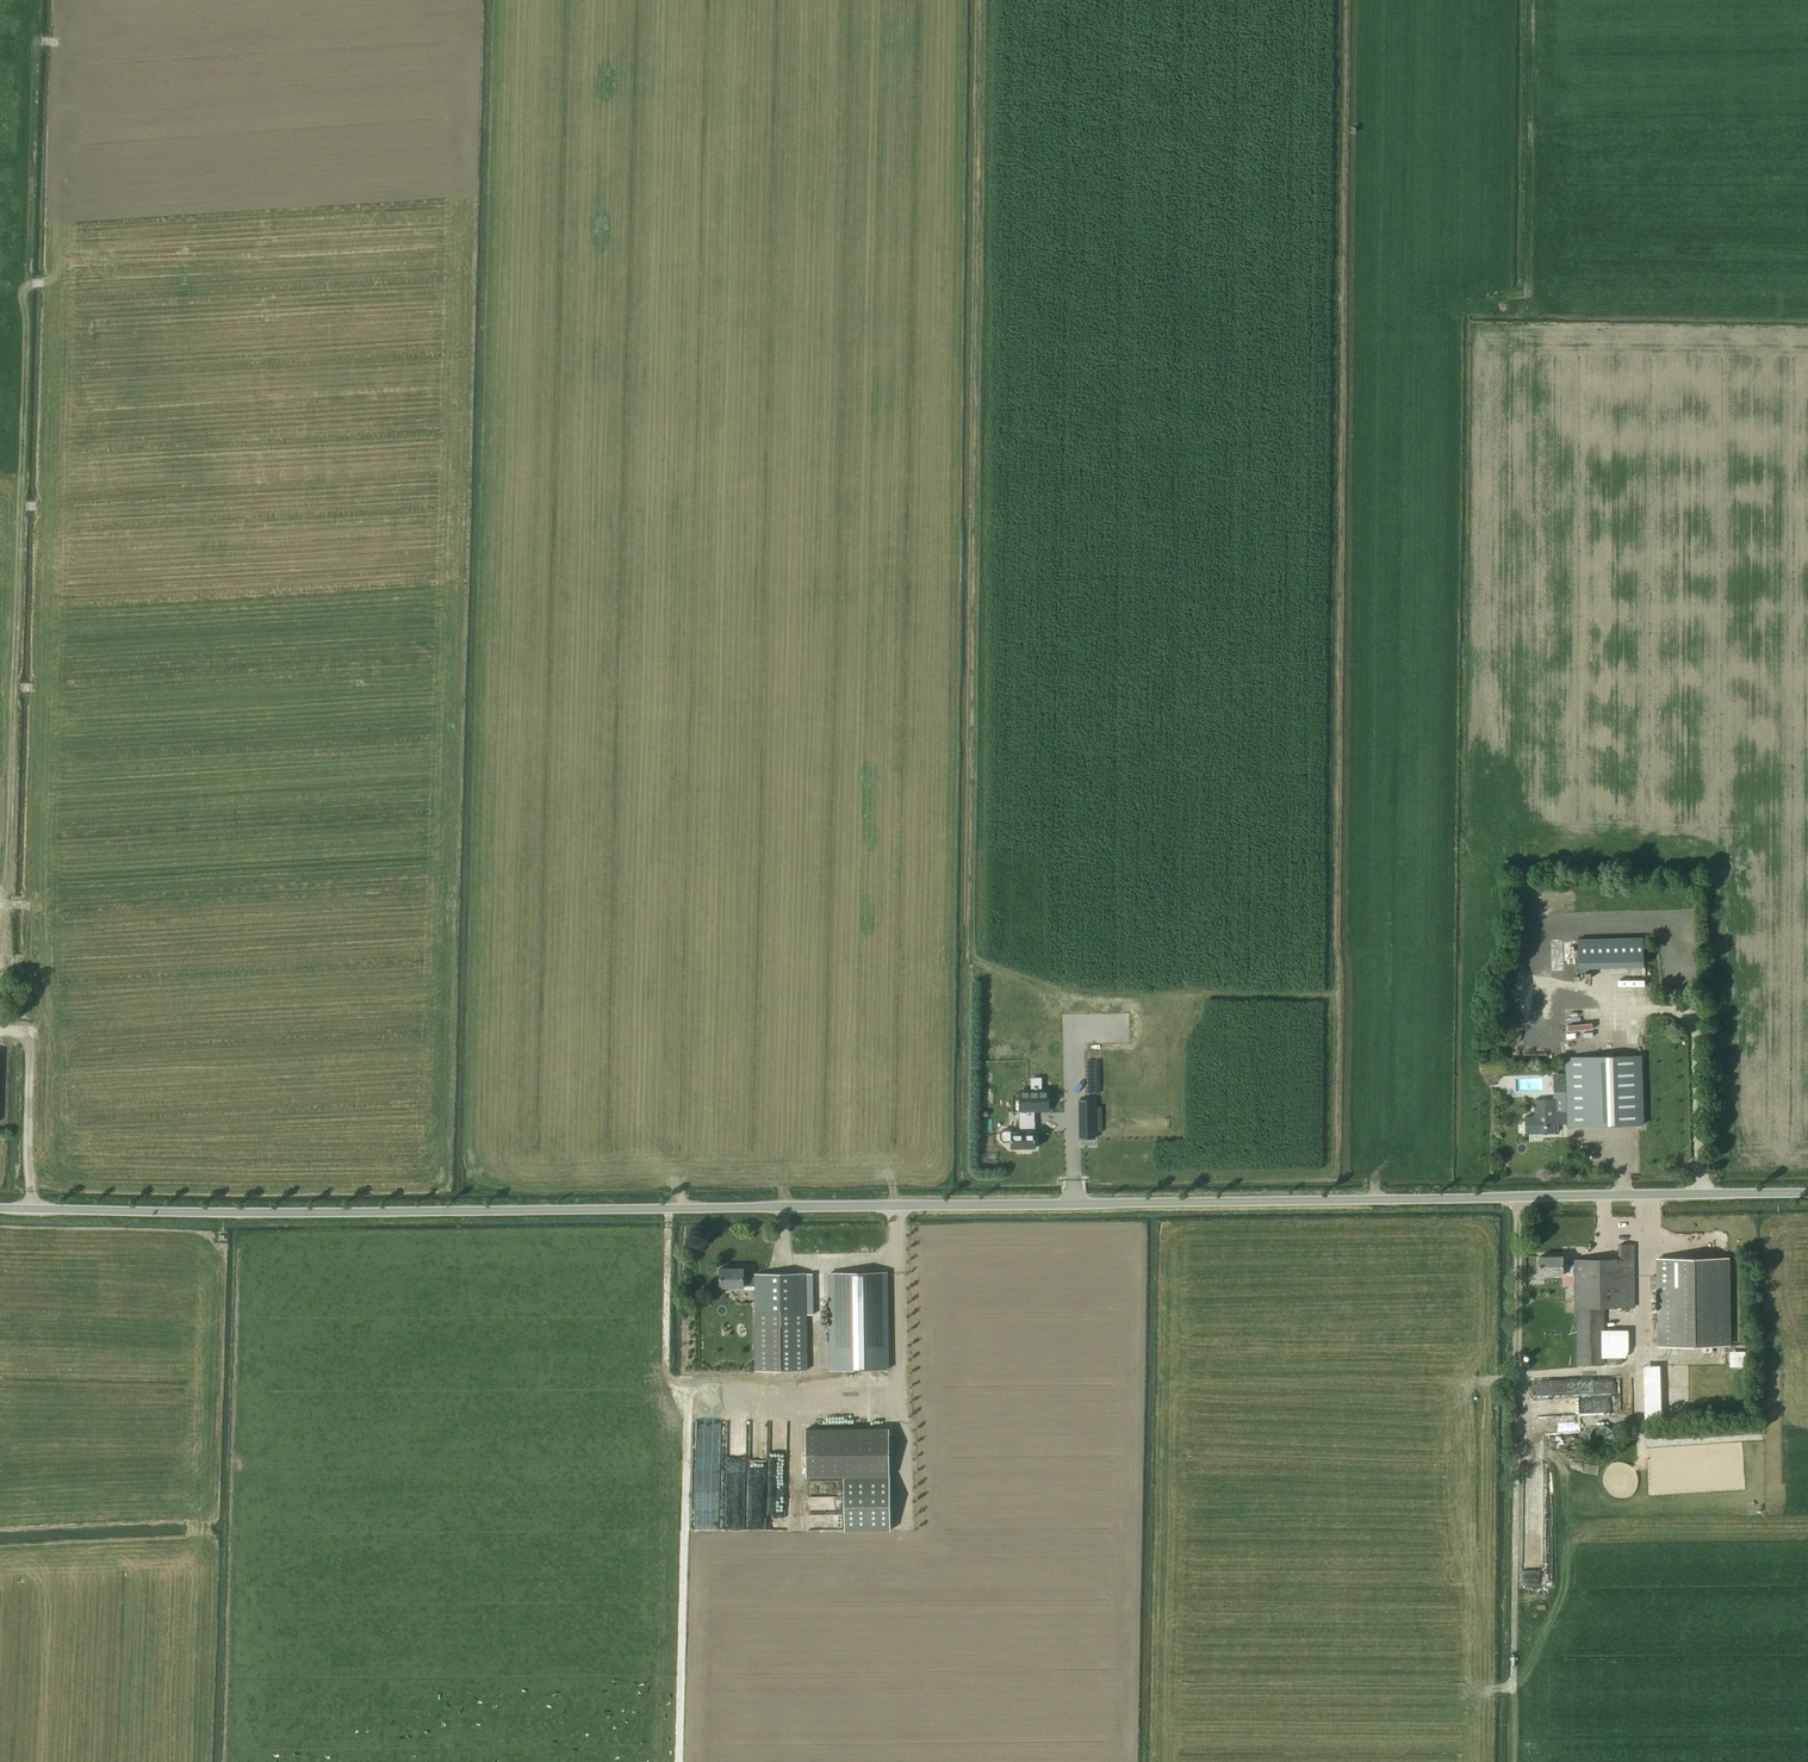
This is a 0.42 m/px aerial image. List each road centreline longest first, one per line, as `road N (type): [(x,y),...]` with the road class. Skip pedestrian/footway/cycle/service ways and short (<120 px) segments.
road 1 (unclassified): [(1807,1195),(271,1214),(0,1208)]

